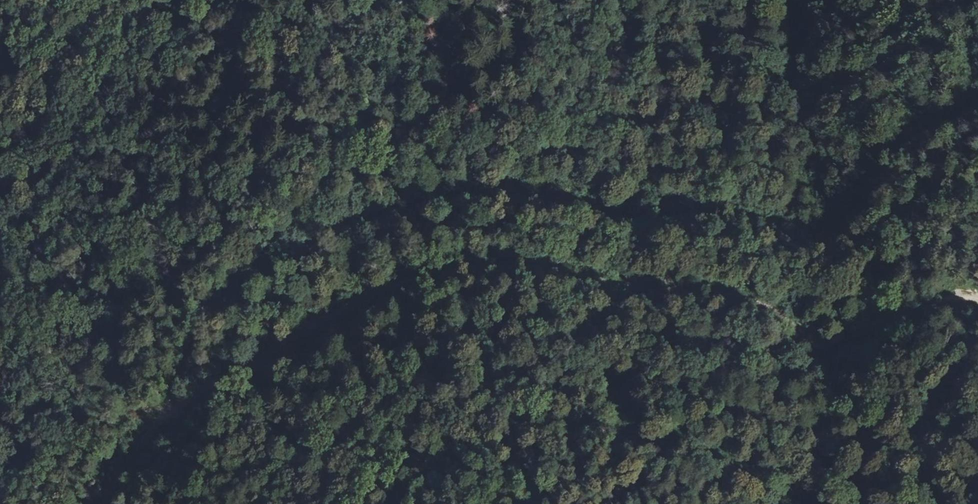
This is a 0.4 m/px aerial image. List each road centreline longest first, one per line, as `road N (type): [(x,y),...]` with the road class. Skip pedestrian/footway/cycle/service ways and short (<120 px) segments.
road 1 (track): [(977,300),(955,298),(835,344),(724,293),(539,265),(472,265),(394,282),(334,309),(160,412)]
road 2 (track): [(527,0),(575,57),(640,85),(810,130),(836,100),(918,44),(977,28)]
road 3 (track): [(160,412),(205,322),(244,278)]

